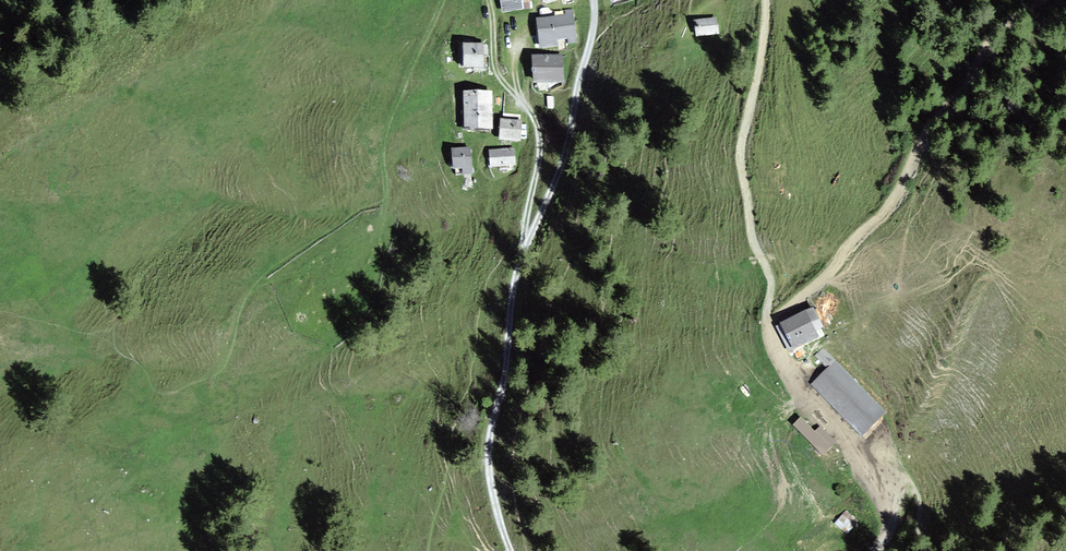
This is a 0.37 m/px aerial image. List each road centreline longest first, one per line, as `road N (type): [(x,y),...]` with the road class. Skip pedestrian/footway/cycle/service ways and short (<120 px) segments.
road 1 (unclassified): [(591,0),(573,122),(514,290),(491,440),(516,550)]
road 2 (track): [(1037,0),(1004,22),(913,152),(887,208),(768,330)]
road 3 (track): [(768,0),(743,161),(749,229),(768,266),(768,330)]
road 4 (track): [(768,330),(795,390),(860,460)]

